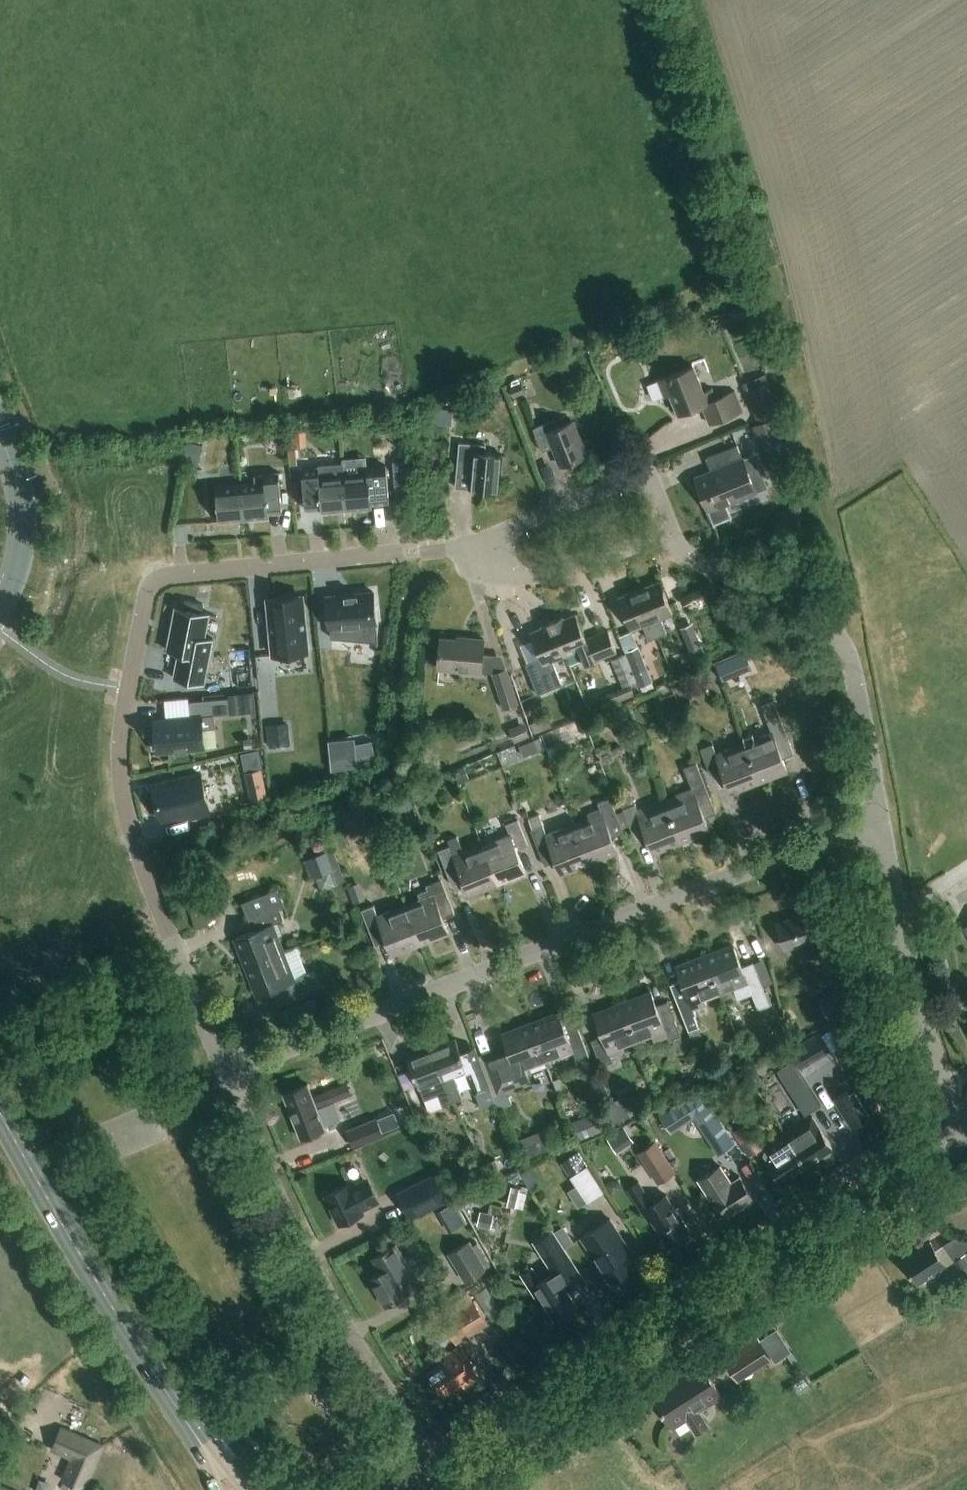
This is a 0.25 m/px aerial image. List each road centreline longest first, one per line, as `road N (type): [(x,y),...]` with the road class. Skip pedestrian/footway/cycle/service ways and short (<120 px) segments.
road 1 (residential): [(226,1071),(148,880),(126,803),(123,721),(149,587),(182,572),(483,544)]
road 2 (residential): [(226,1071),(879,817)]
road 3 (unclassified): [(440,1474),(966,1136)]
road 4 (residential): [(440,1474),(315,1275),(226,1071)]
road 5 (residential): [(879,817),(852,664),(838,631),(809,609),(655,538)]
road 6 (primary): [(200,1441),(86,1266),(0,1113)]
road 7 (residential): [(966,1132),(938,1066),(903,940),(879,817)]
road 8 (residential): [(655,538),(666,518),(647,475),(483,544)]
road 9 (residential): [(483,544),(489,563),(531,578),(655,538)]
road 10 (tertiary): [(0,431),(23,509),(16,571),(0,605)]

